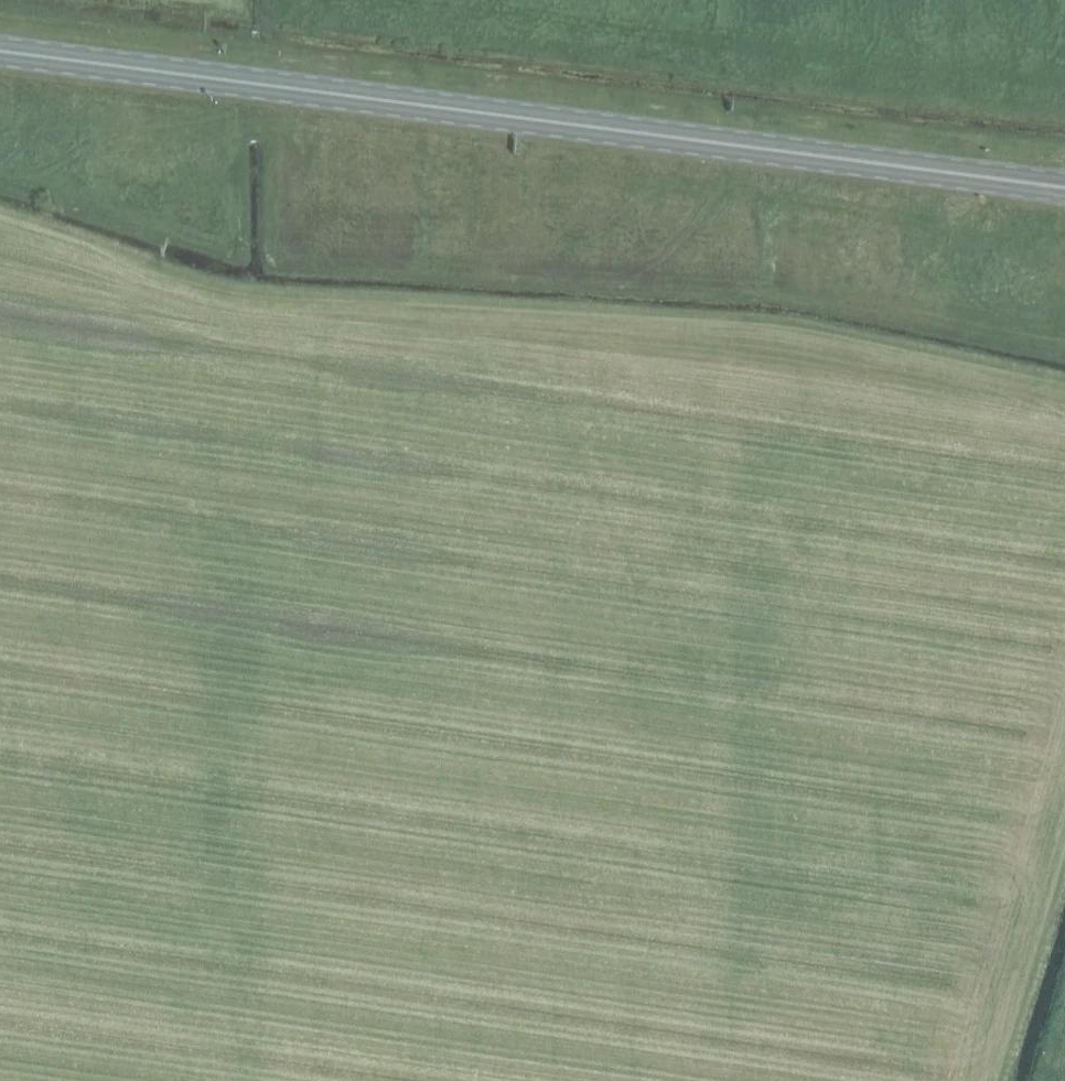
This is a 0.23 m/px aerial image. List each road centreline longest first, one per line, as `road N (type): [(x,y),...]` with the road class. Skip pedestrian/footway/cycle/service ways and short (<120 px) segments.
road 1 (primary): [(0,50),(1064,188)]

